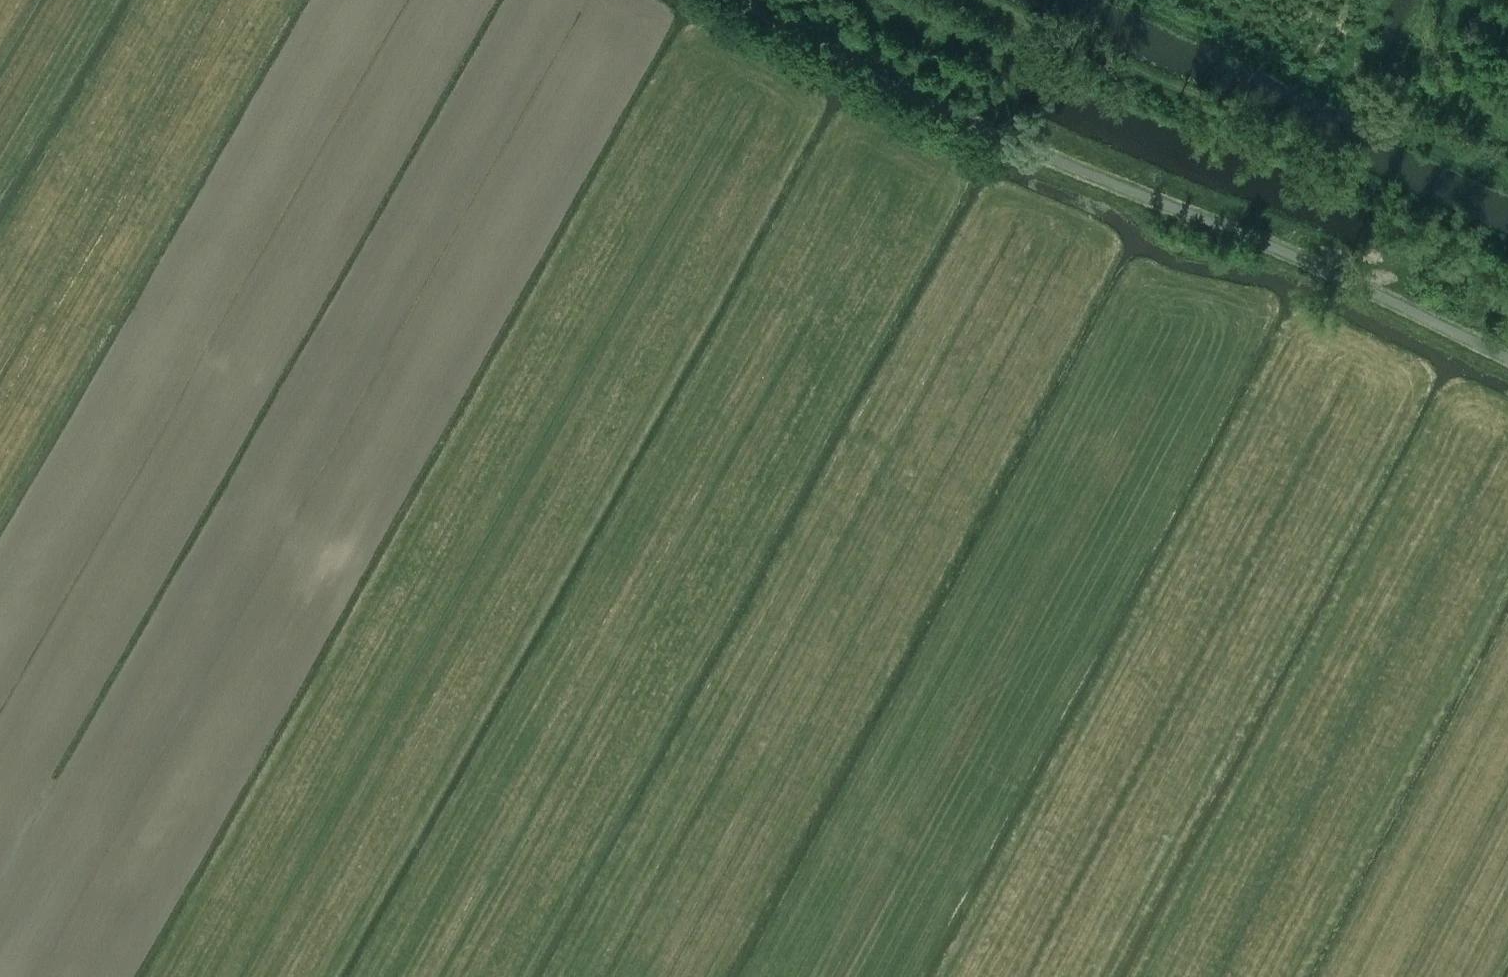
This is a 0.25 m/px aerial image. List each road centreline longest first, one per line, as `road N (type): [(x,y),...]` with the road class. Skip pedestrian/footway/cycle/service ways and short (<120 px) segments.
road 1 (track): [(1507,252),(1011,0)]

